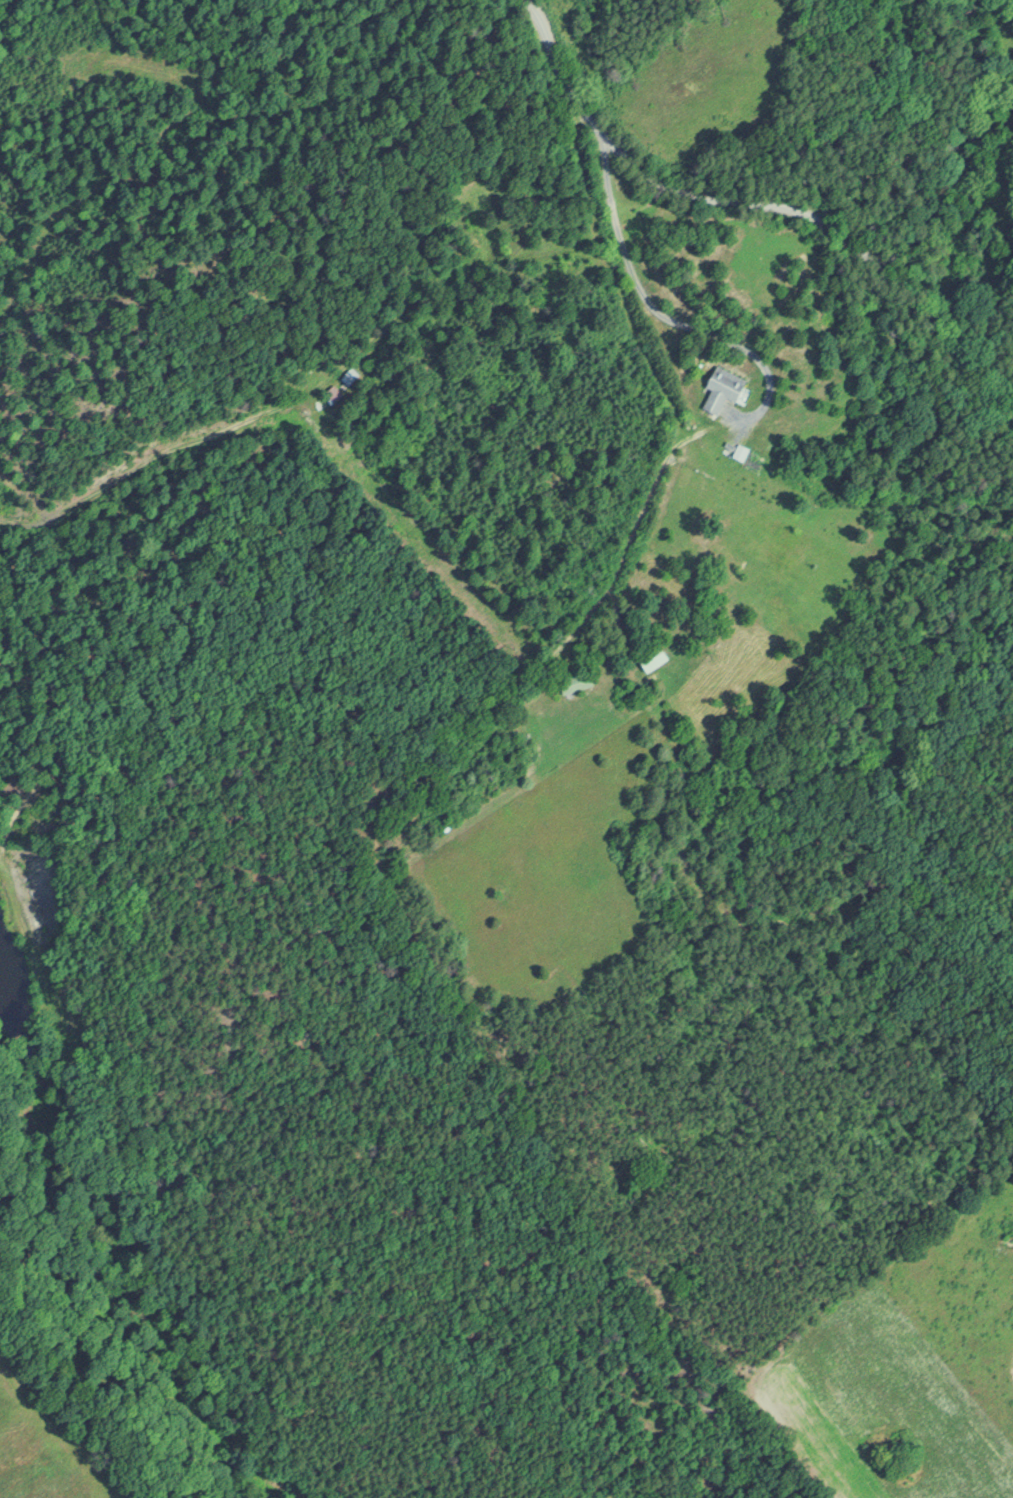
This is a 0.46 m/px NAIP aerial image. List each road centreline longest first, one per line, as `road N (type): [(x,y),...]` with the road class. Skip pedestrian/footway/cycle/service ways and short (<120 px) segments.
road 1 (residential): [(1012,393),(903,286),(801,210),(682,191),(624,155),(561,77),(524,0)]

